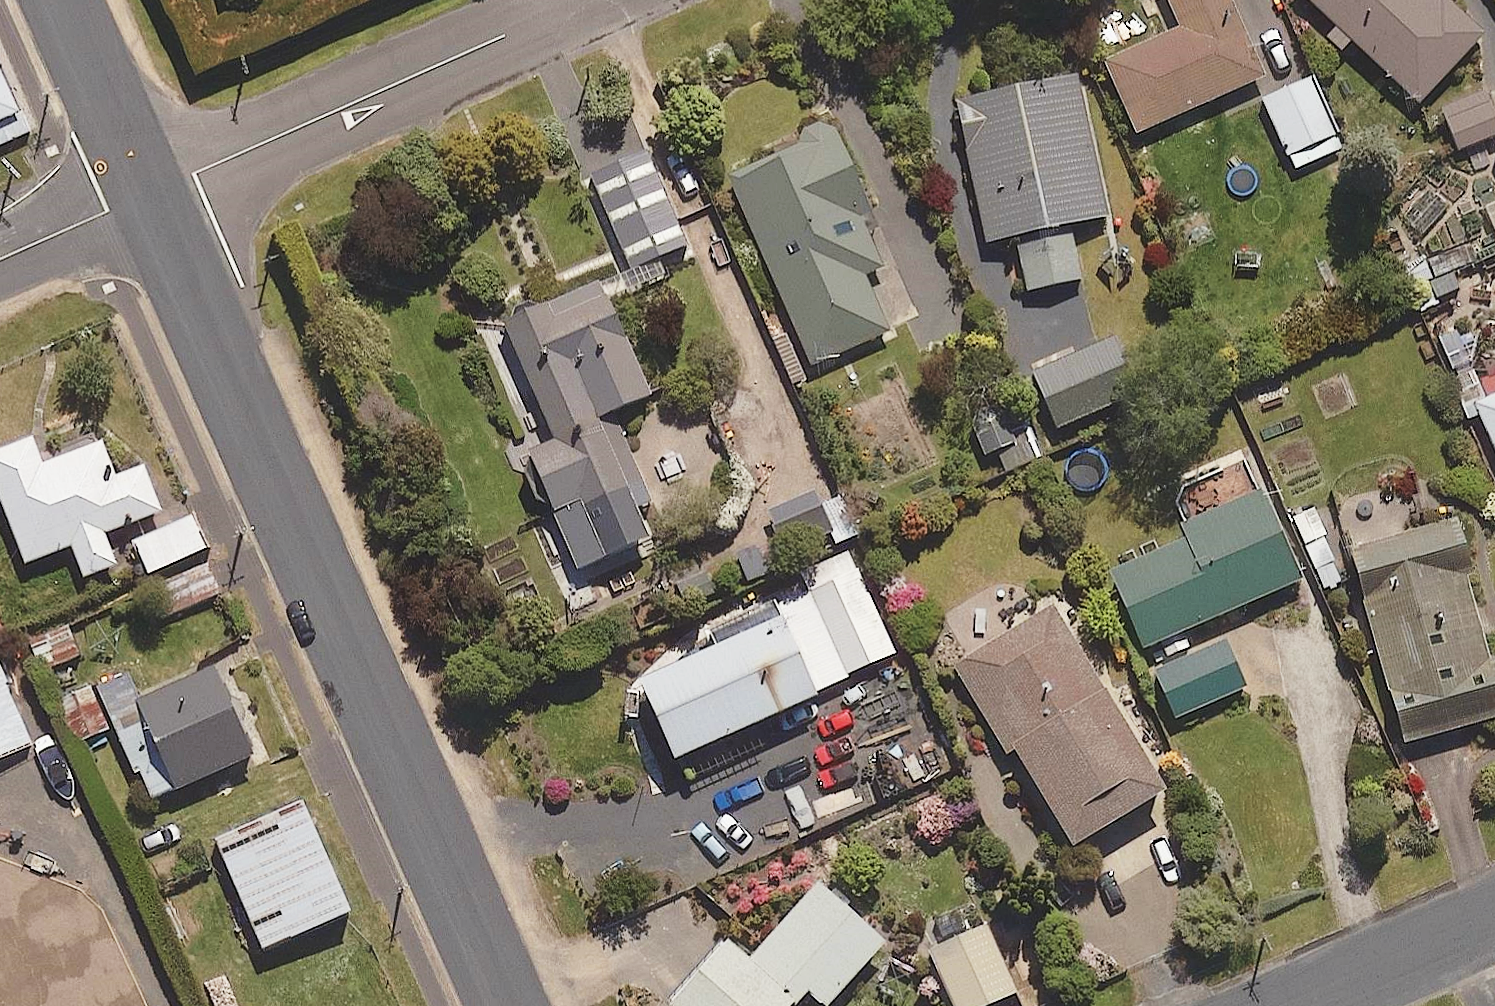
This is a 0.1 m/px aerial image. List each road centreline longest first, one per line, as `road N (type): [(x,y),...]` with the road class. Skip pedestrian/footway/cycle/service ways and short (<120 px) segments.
road 1 (residential): [(148,193),(508,1005)]
road 2 (residential): [(148,193),(593,0)]
road 3 (residential): [(1494,917),(1294,1005)]
road 4 (residential): [(65,0),(148,193)]
road 5 (residential): [(0,260),(148,193)]

